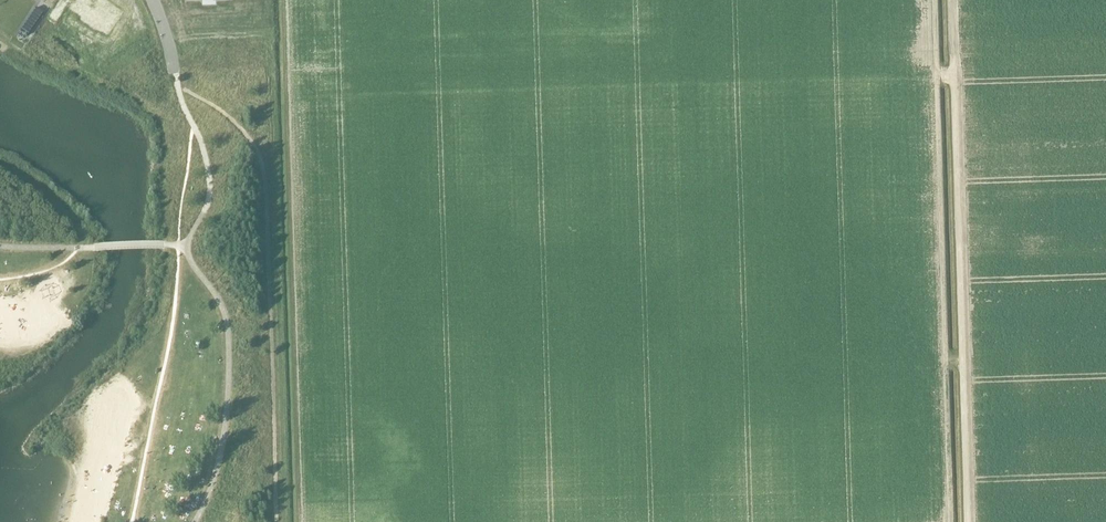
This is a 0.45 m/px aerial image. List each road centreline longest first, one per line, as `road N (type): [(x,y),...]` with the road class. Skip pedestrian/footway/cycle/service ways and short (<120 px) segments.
road 1 (track): [(275,521),(264,170),(230,118),(177,88)]

